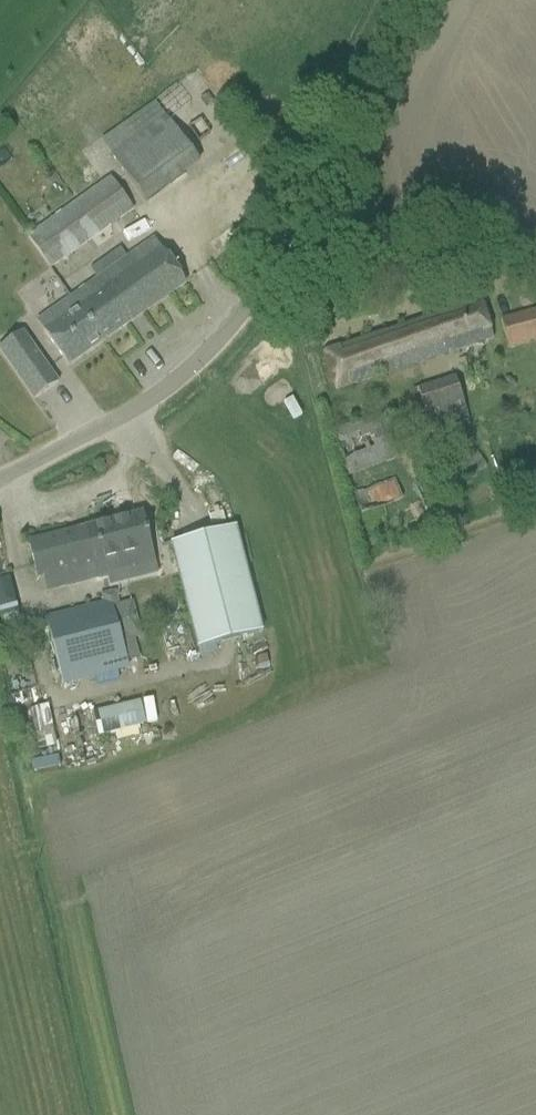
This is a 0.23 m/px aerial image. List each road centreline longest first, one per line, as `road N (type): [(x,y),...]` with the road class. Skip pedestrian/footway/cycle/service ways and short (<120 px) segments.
road 1 (unclassified): [(0,481),(124,421),(222,341),(284,262),(406,0)]

